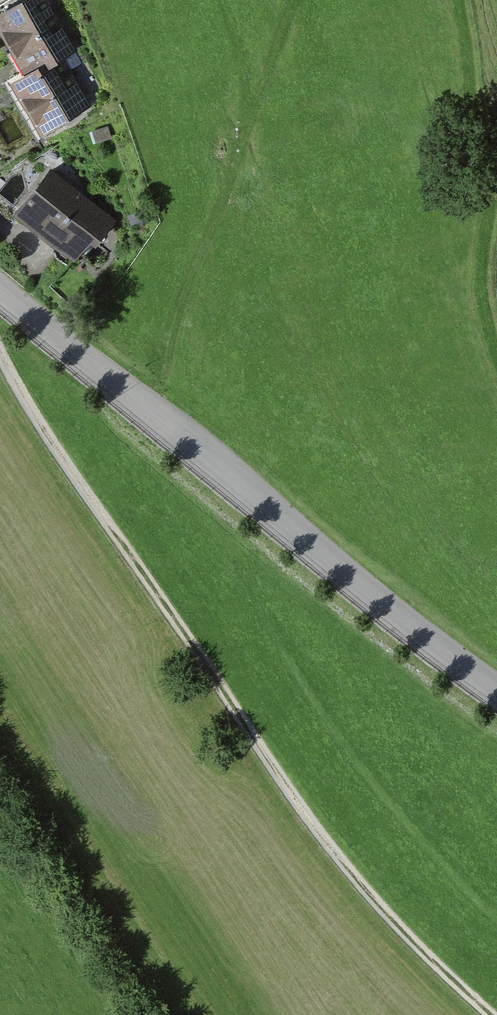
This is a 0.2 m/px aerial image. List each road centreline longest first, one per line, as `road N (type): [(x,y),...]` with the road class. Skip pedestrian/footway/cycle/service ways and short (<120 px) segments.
road 1 (track): [(0,352),(307,815),(371,896),(492,1014)]
road 2 (tertiary): [(496,689),(0,284)]

